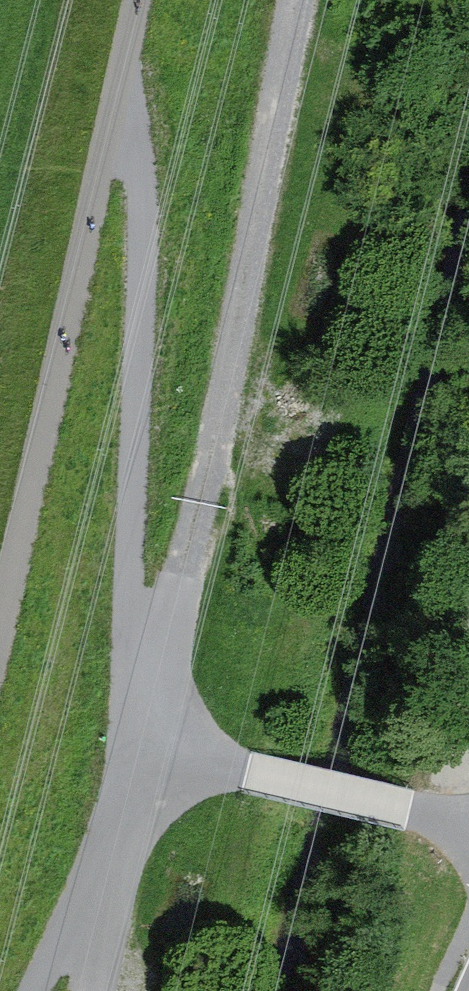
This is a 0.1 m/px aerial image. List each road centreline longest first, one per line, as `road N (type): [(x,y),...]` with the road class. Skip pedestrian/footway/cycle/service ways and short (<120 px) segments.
road 1 (track): [(315,0),(149,763),(92,990)]
road 2 (track): [(51,990),(149,763),(132,649),(149,229),(143,156),(118,104)]
road 3 (track): [(0,633),(143,0)]
road 4 (track): [(149,763),(468,830)]
road 5 (track): [(437,823),(468,652)]

